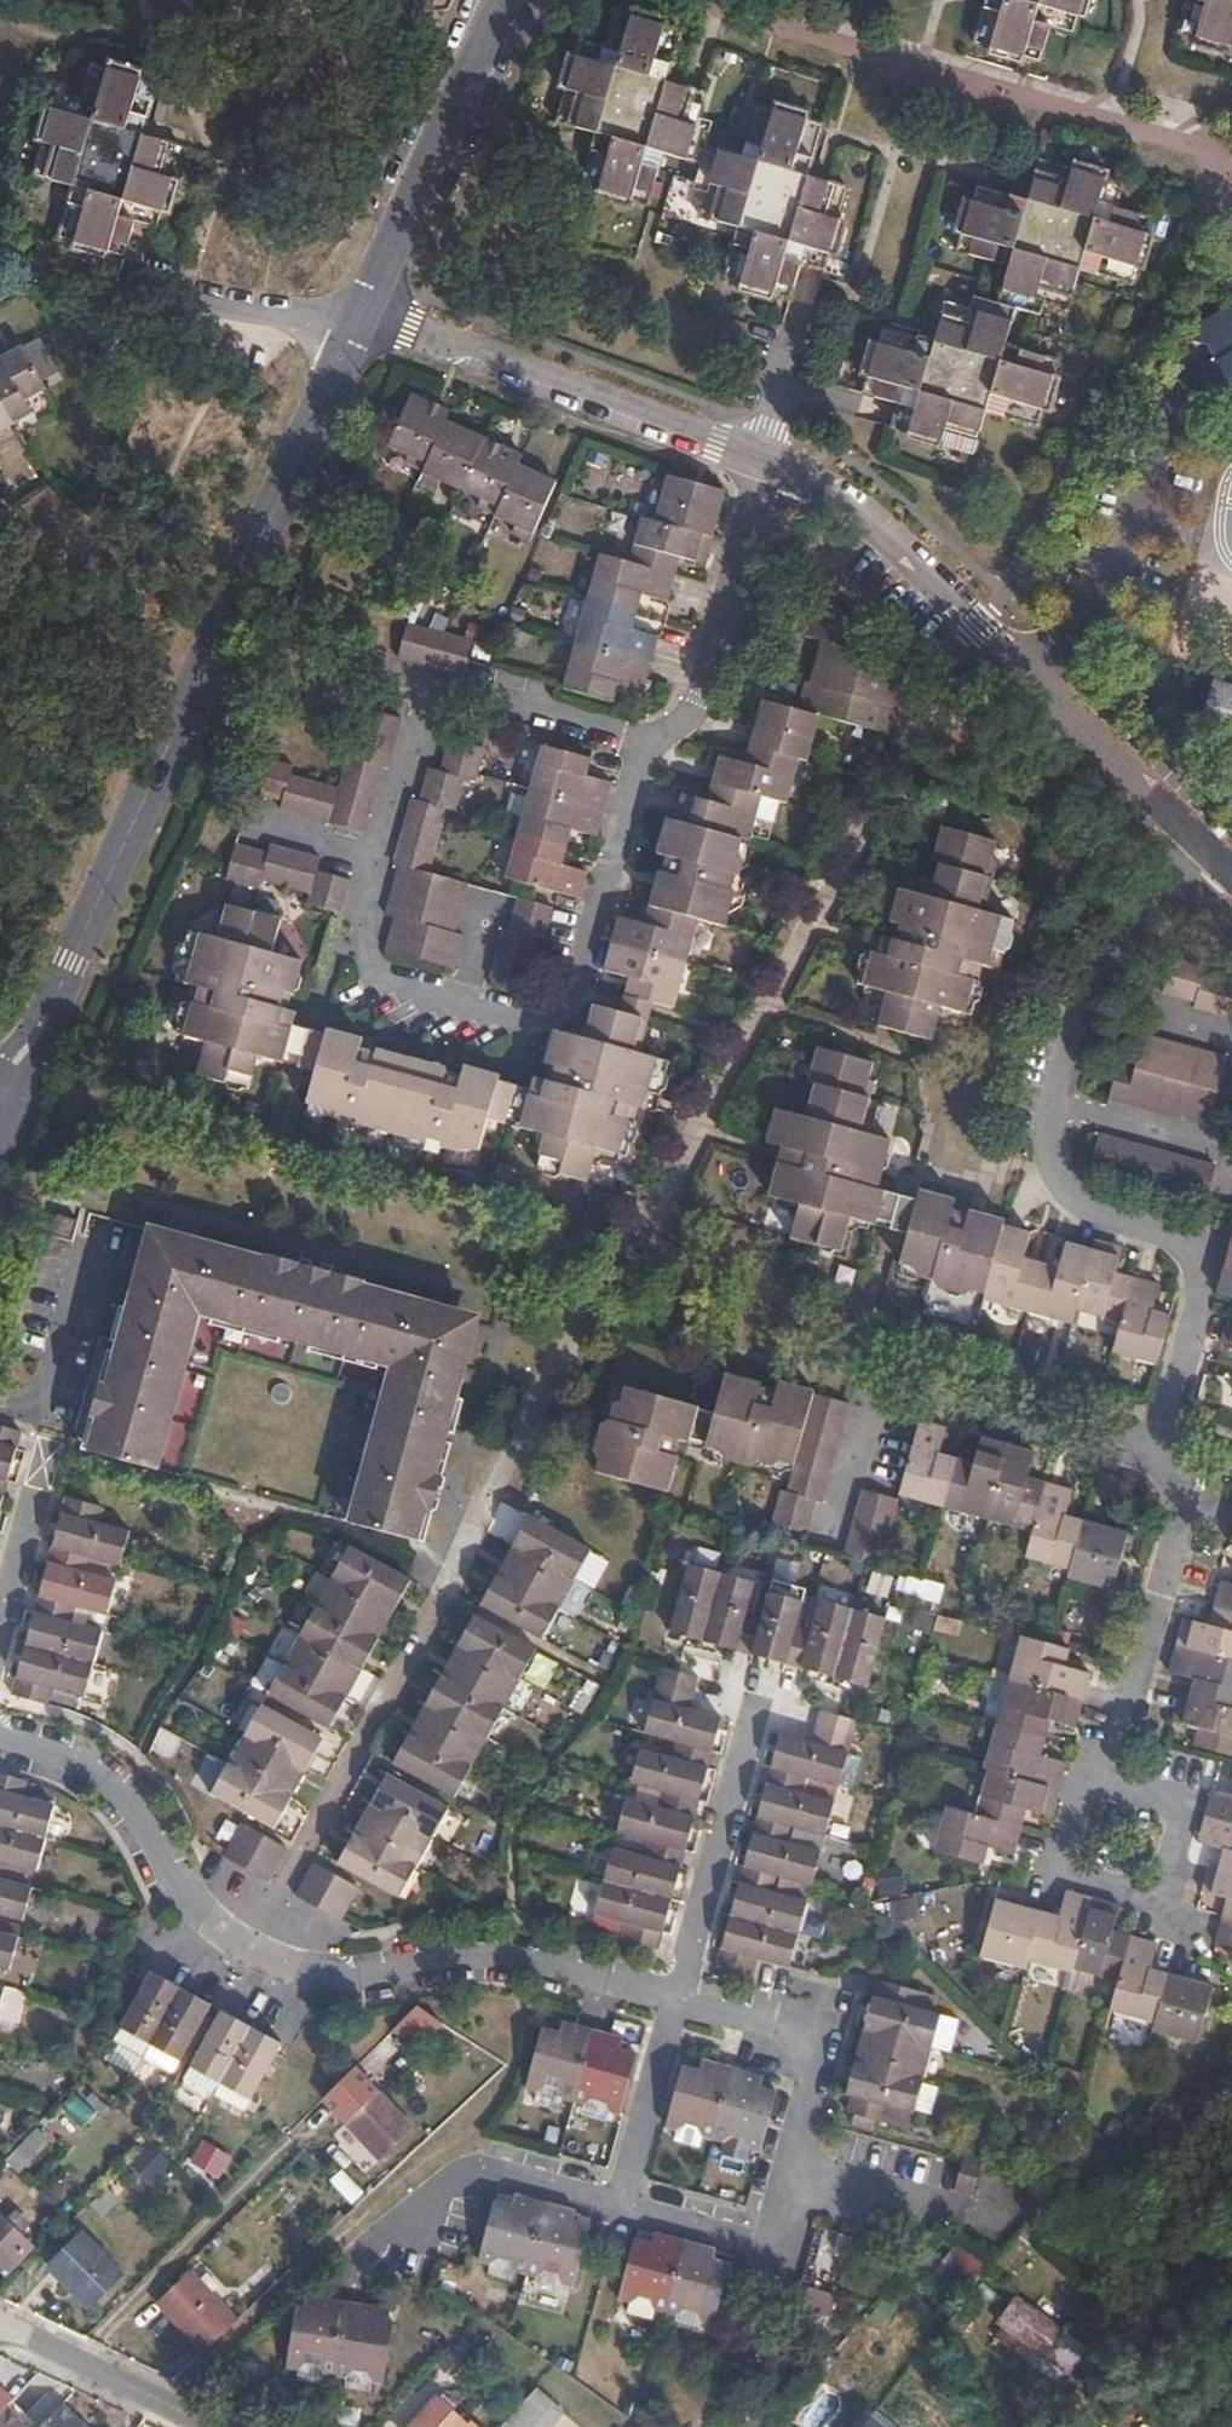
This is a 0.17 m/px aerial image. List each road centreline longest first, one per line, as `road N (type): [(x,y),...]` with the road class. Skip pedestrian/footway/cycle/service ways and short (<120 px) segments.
road 1 (track): [(0,870),(163,489),(266,274),(291,199),(310,93),(299,0)]
road 2 (tertiary): [(359,331),(71,967),(0,1090)]
road 3 (residential): [(0,1738),(97,1773),(138,1816),(181,1897),(249,1954),(283,1967),(358,1976),(477,1954),(675,2002)]
road 4 (residential): [(1161,1452),(1202,1284),(1200,1253),(1175,1234),(1095,1214),(1068,1193),(1052,1135),(1085,1005),(1107,963),(1203,855)]
road 5 (residential): [(1203,855),(874,522),(765,461)]
road 6 (residential): [(643,738),(585,959),(554,1001),(497,1009),(381,977),(362,943),(380,856)]
road 7 (residential): [(765,461),(367,314)]
road 8 (residential): [(380,856),(421,716),(444,691),(467,690),(643,738)]
road 9 (residential): [(1114,1772),(1180,1797),(1185,1818),(1161,1890),(1079,1873),(1064,1861),(1077,1787),(1101,1769)]
road 10 (tertiary): [(506,0),(367,314)]
road 11 (residential): [(1114,1772),(1176,1537),(1161,1452)]
road 12 (residential): [(765,461),(695,703),(660,736),(643,738)]
road 13 (residential): [(752,1708),(675,2002)]
road 14 (residential): [(675,2002),(823,2042),(791,2174)]
road 15 (residential): [(1161,1452),(899,1387)]
road 16 (residential): [(386,2246),(450,2178),(469,2174),(616,2208)]
road 17 (residential): [(0,2327),(221,2426)]
road 18 (residential): [(616,2208),(771,2251),(791,2174)]
road 19 (residential): [(675,2002),(616,2208)]
road 20 (residential): [(0,1398),(49,1414),(81,1263)]
road 21 (residential): [(170,306),(359,331)]
road 22 (residential): [(41,1457),(0,1614)]
road 23 (residential): [(791,2174),(946,2216)]
road 24 (residential): [(380,856),(259,824)]

